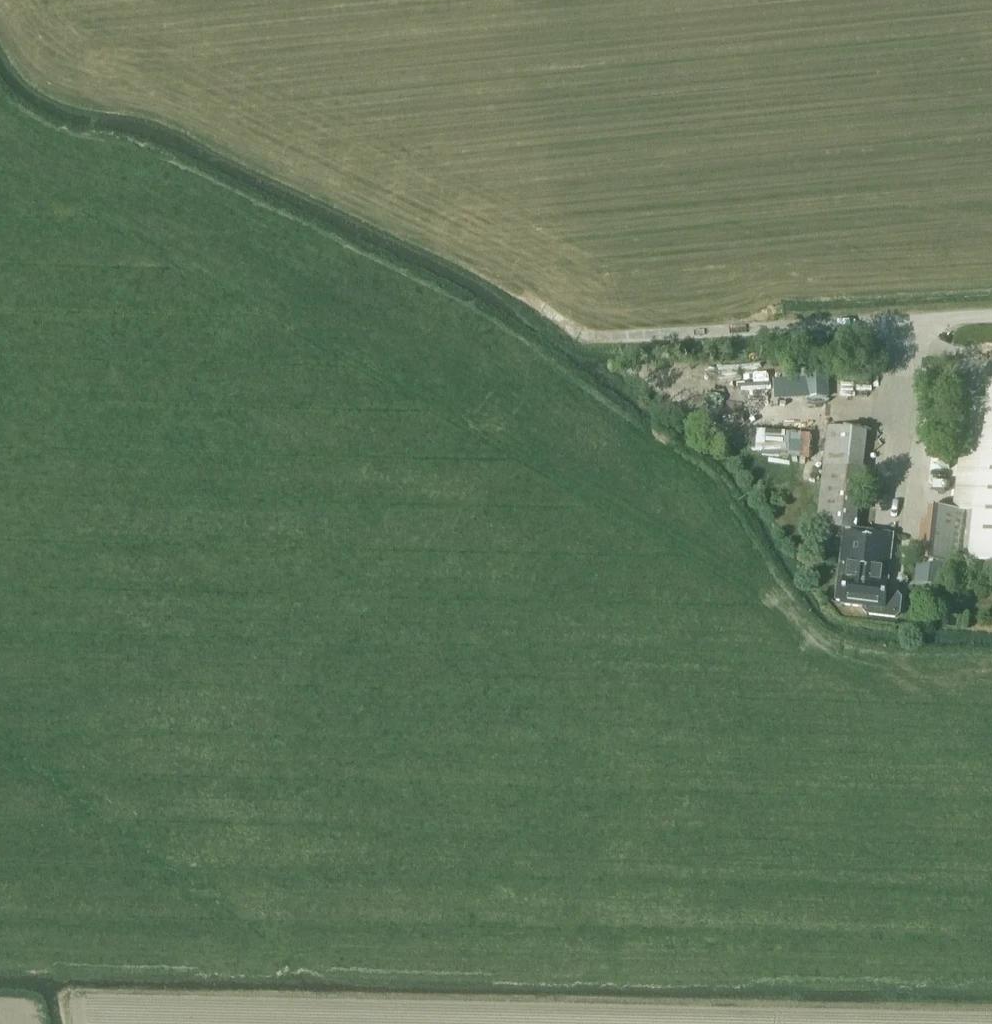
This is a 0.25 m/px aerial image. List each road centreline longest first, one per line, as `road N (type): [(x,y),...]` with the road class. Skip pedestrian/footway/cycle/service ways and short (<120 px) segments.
road 1 (track): [(570,329),(591,338),(911,320)]

